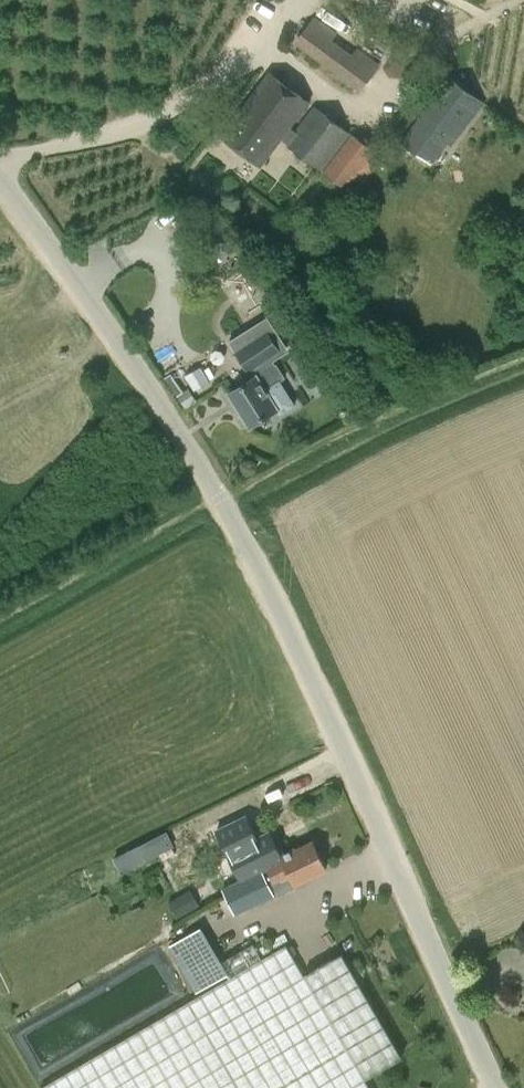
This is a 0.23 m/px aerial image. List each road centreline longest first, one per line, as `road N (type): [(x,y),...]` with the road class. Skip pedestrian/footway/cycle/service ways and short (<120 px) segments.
road 1 (unclassified): [(498,1087),(239,529),(48,242),(0,184)]

